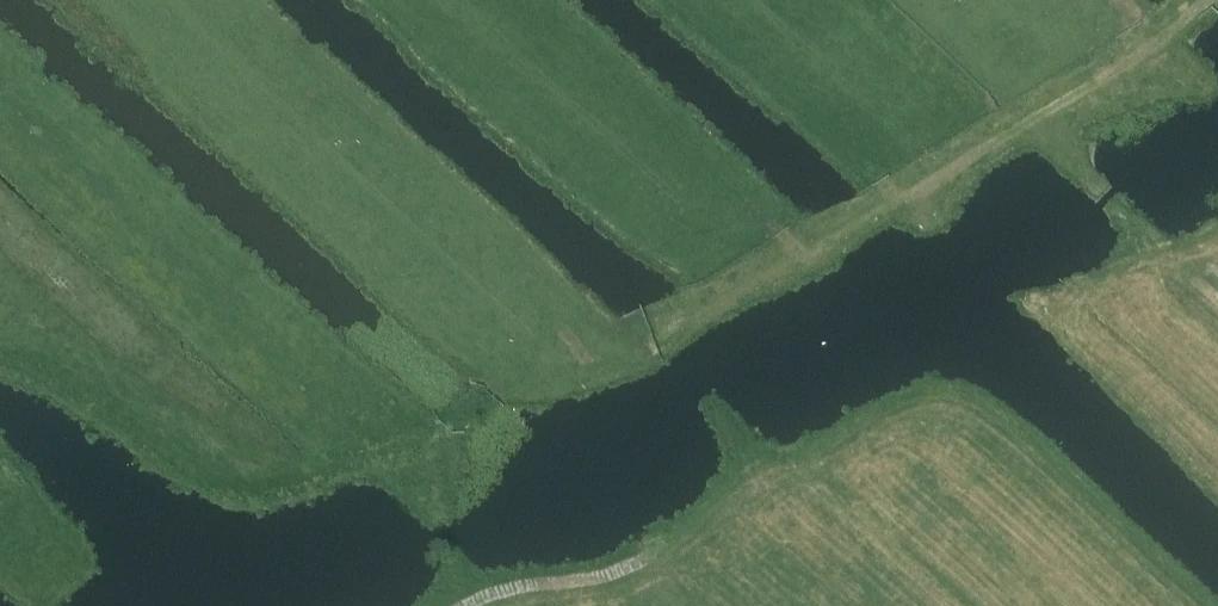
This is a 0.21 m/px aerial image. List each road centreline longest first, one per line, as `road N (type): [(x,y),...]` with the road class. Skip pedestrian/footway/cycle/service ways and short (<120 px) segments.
road 1 (track): [(0,344),(80,357),(277,474),(361,425),(424,442),(496,396),(656,341),(1214,0)]
road 2 (track): [(643,560),(613,575),(527,585),(463,605)]
road 3 (track): [(1117,208),(1217,305)]

